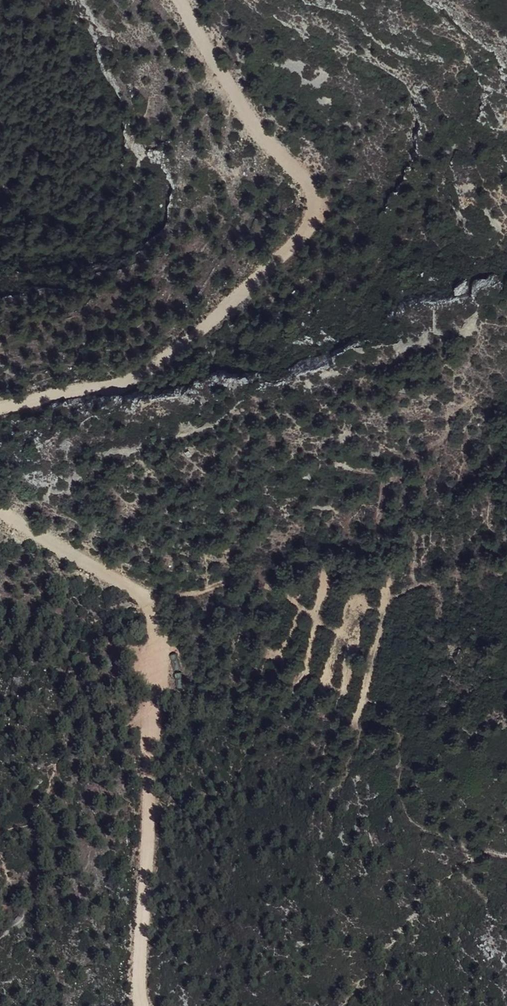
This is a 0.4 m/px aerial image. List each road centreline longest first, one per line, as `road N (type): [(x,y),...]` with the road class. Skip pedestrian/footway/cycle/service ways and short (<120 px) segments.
road 1 (track): [(0,409),(128,380),(174,355),(233,303),(316,208),(313,186),(249,113),(184,0)]
road 2 (track): [(145,1005),(160,642),(152,609),(137,587),(0,512)]

